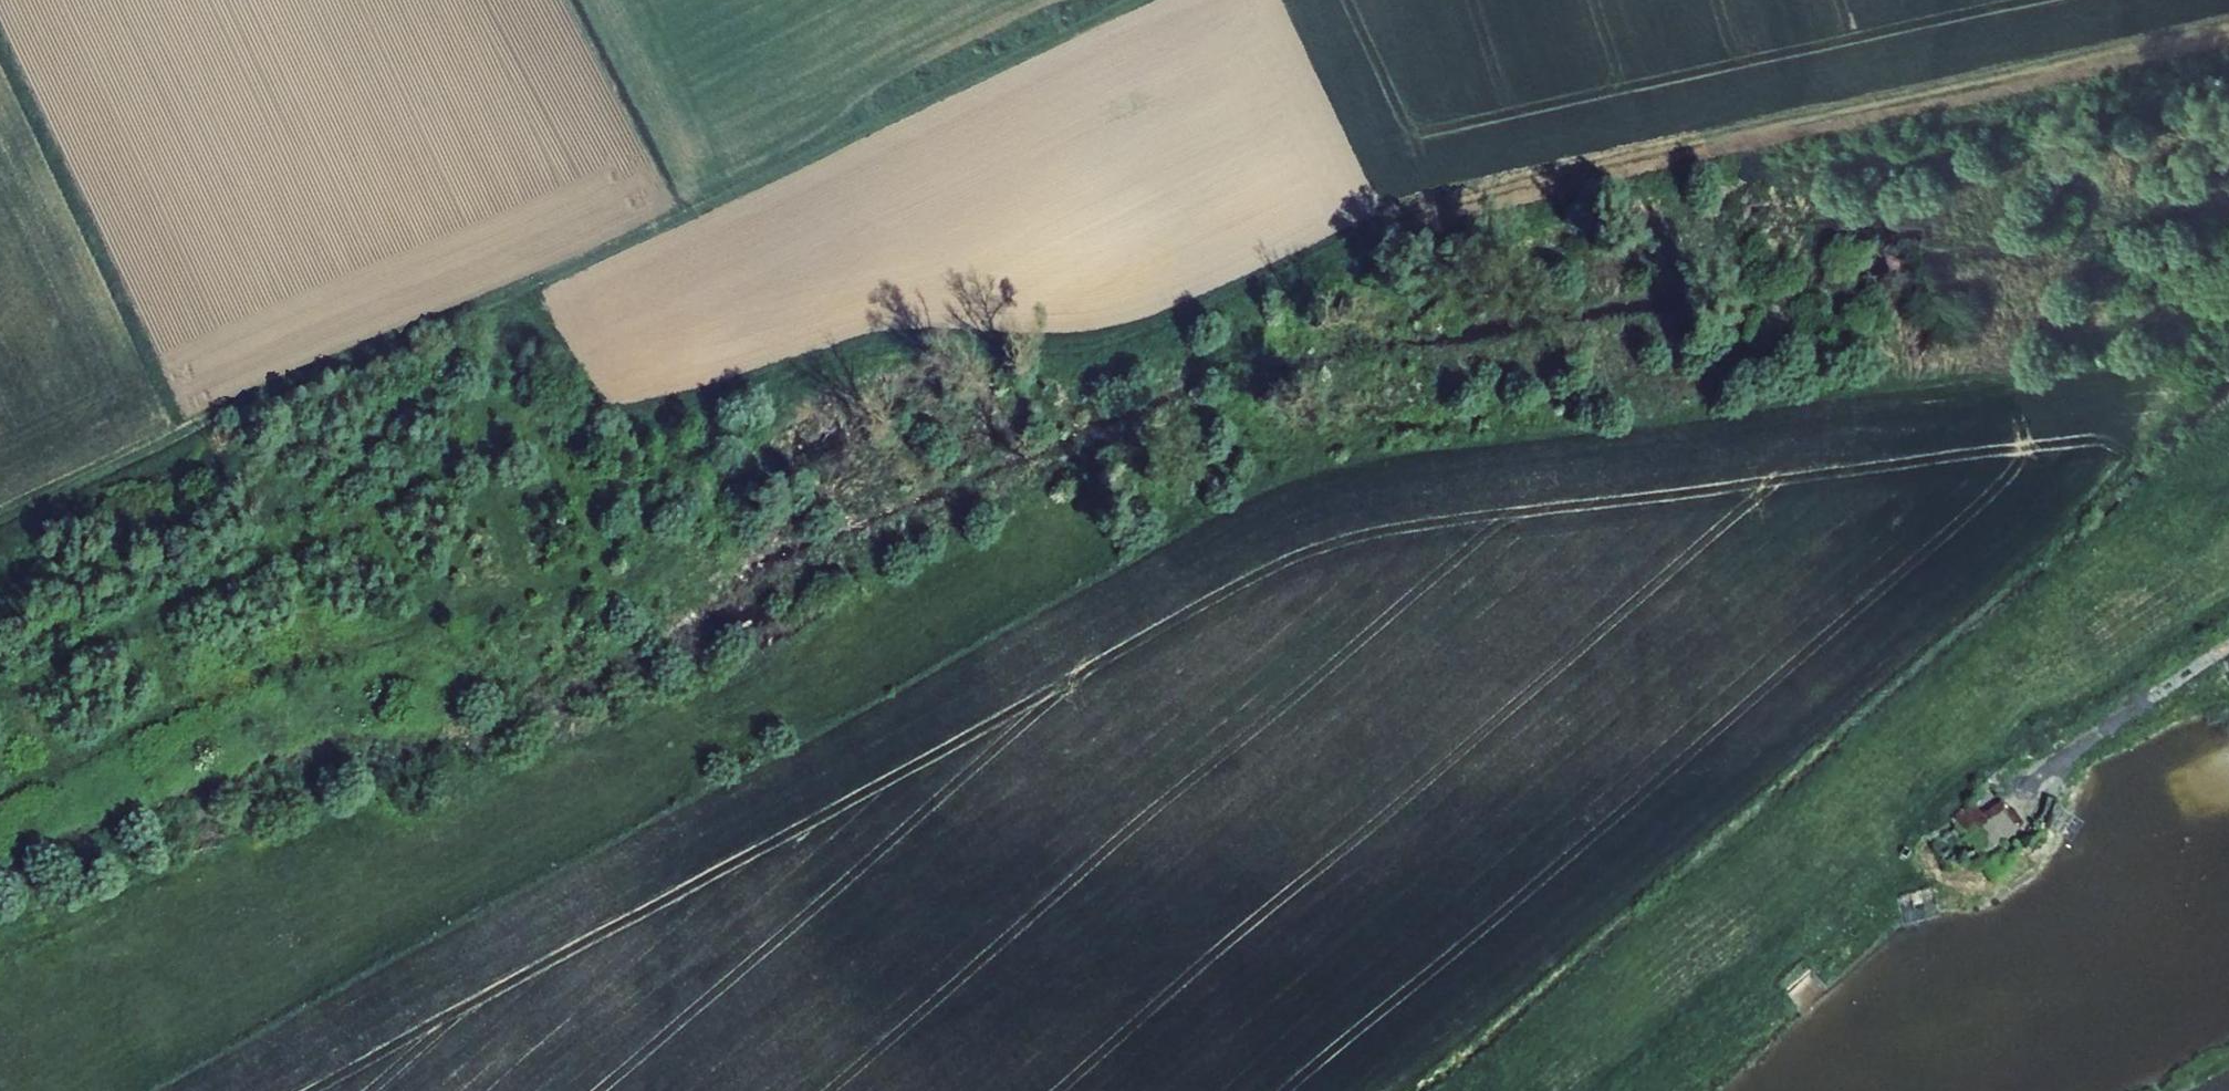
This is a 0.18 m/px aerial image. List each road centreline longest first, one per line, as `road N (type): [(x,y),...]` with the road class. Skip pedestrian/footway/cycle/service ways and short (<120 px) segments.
road 1 (track): [(2228,644),(2062,756)]

